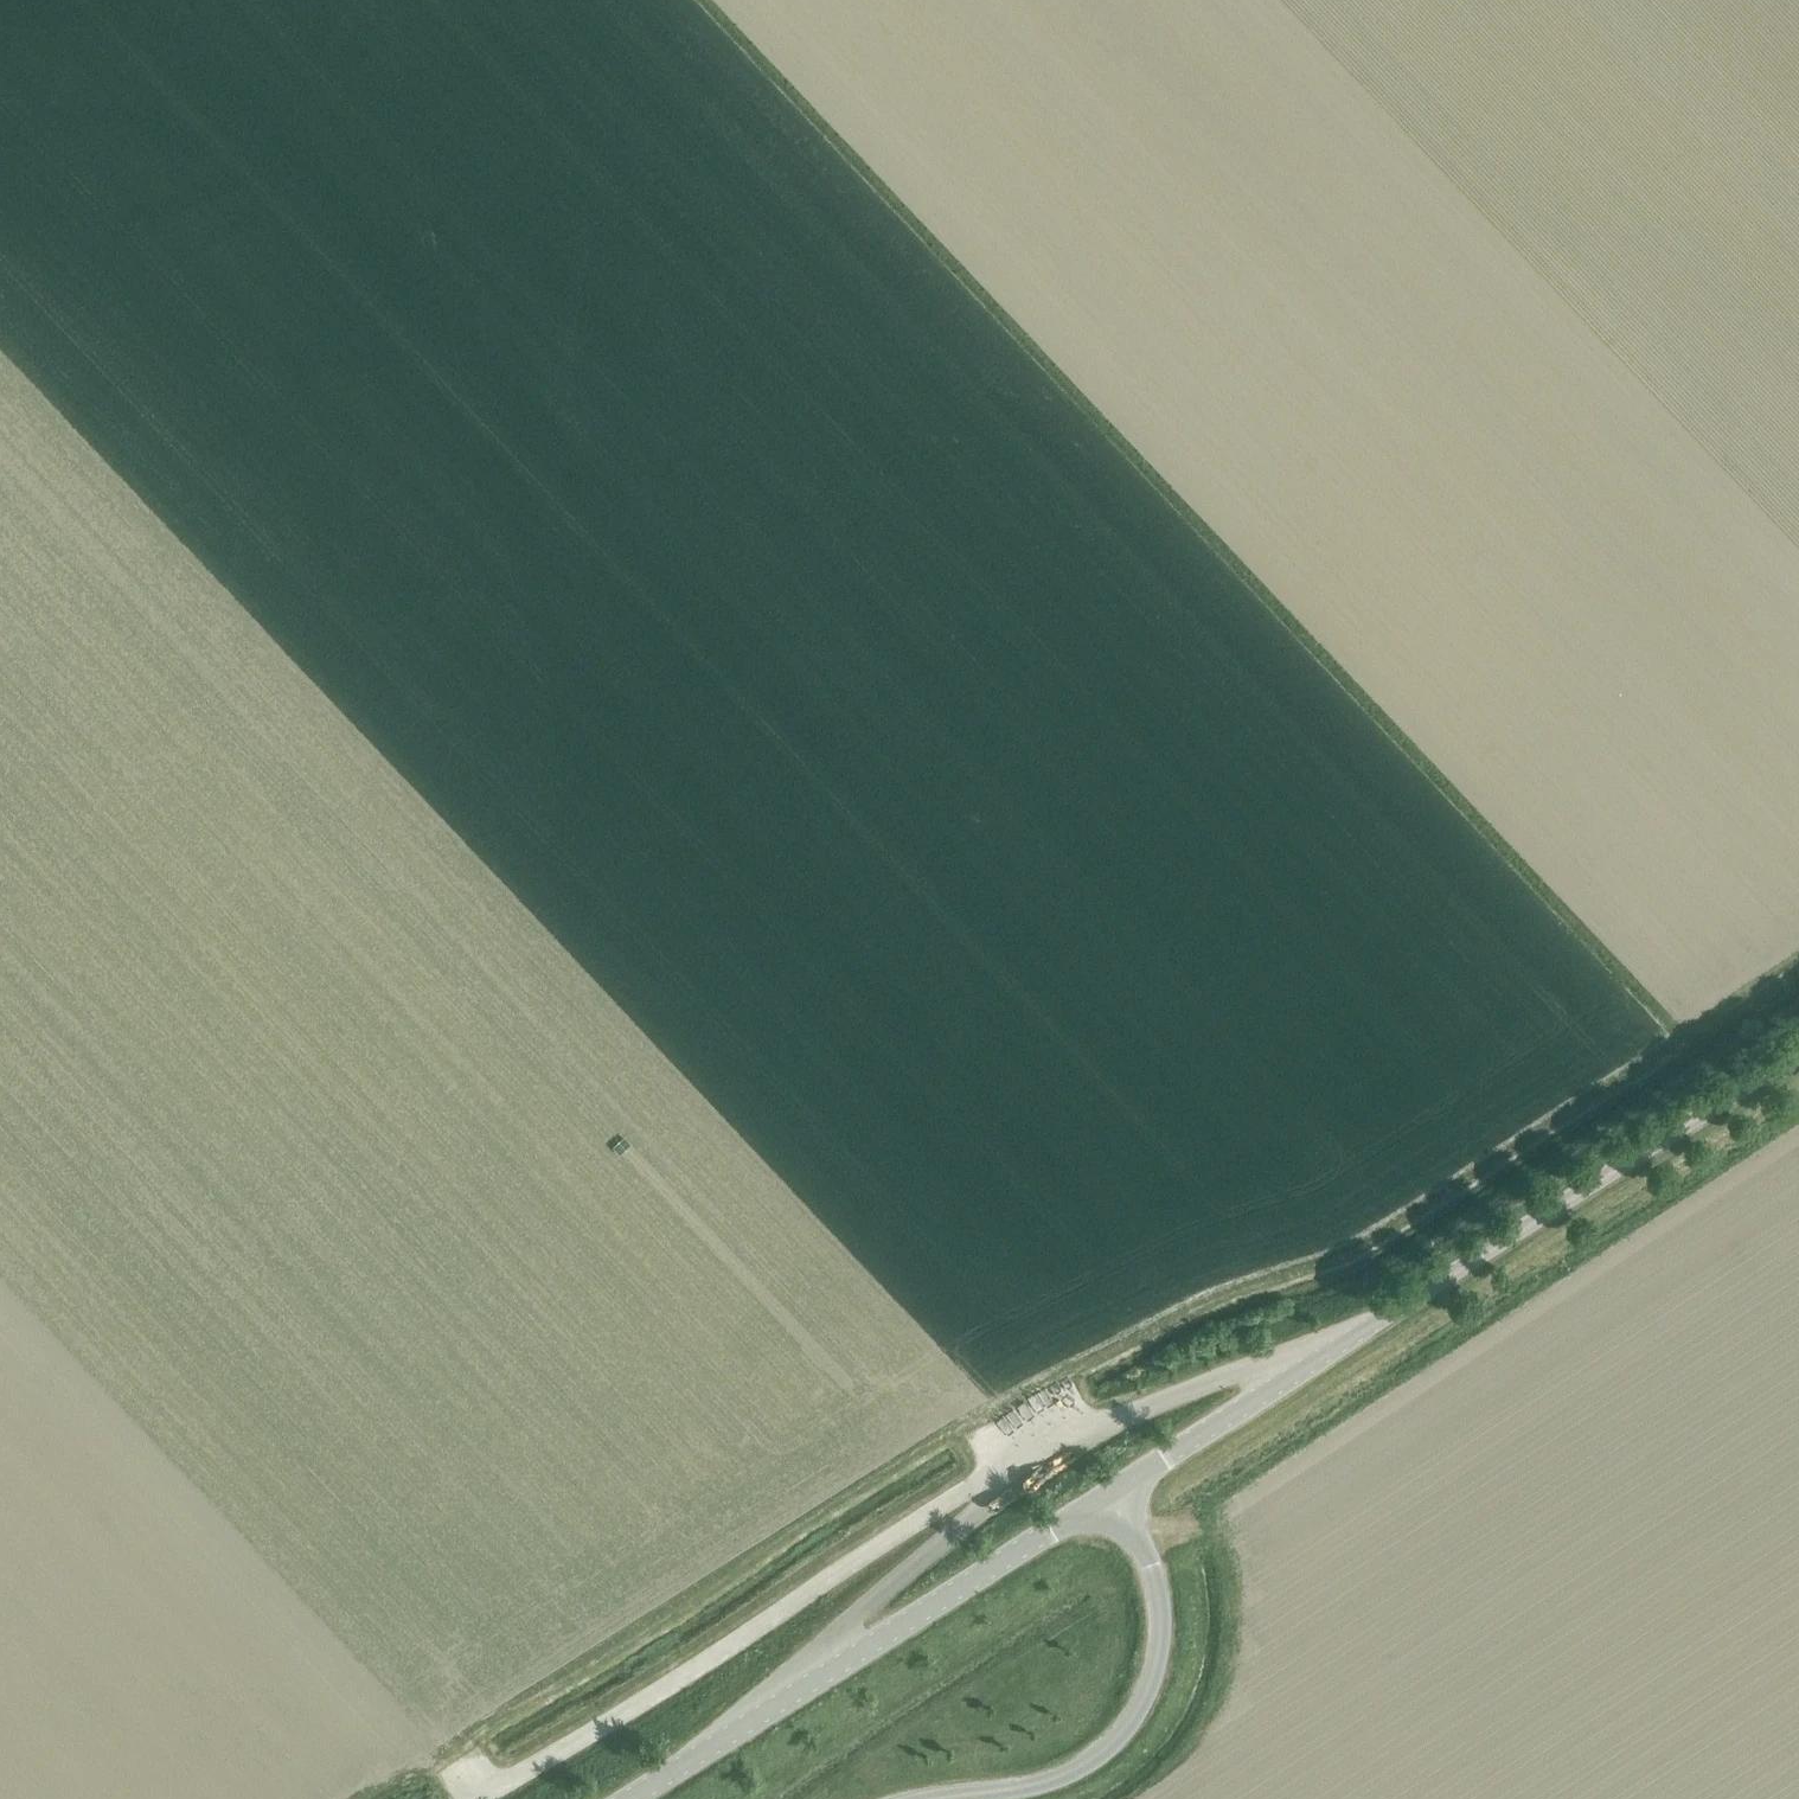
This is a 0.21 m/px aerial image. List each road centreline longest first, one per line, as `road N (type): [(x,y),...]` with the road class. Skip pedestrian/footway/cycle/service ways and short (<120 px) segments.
road 1 (unclassified): [(1114,1497),(1798,1059)]
road 2 (unclassified): [(633,1798),(1114,1497)]
road 3 (unclassified): [(921,1798),(1051,1782),(1096,1759),(1146,1707),(1165,1628),(1154,1561),(1114,1497)]

